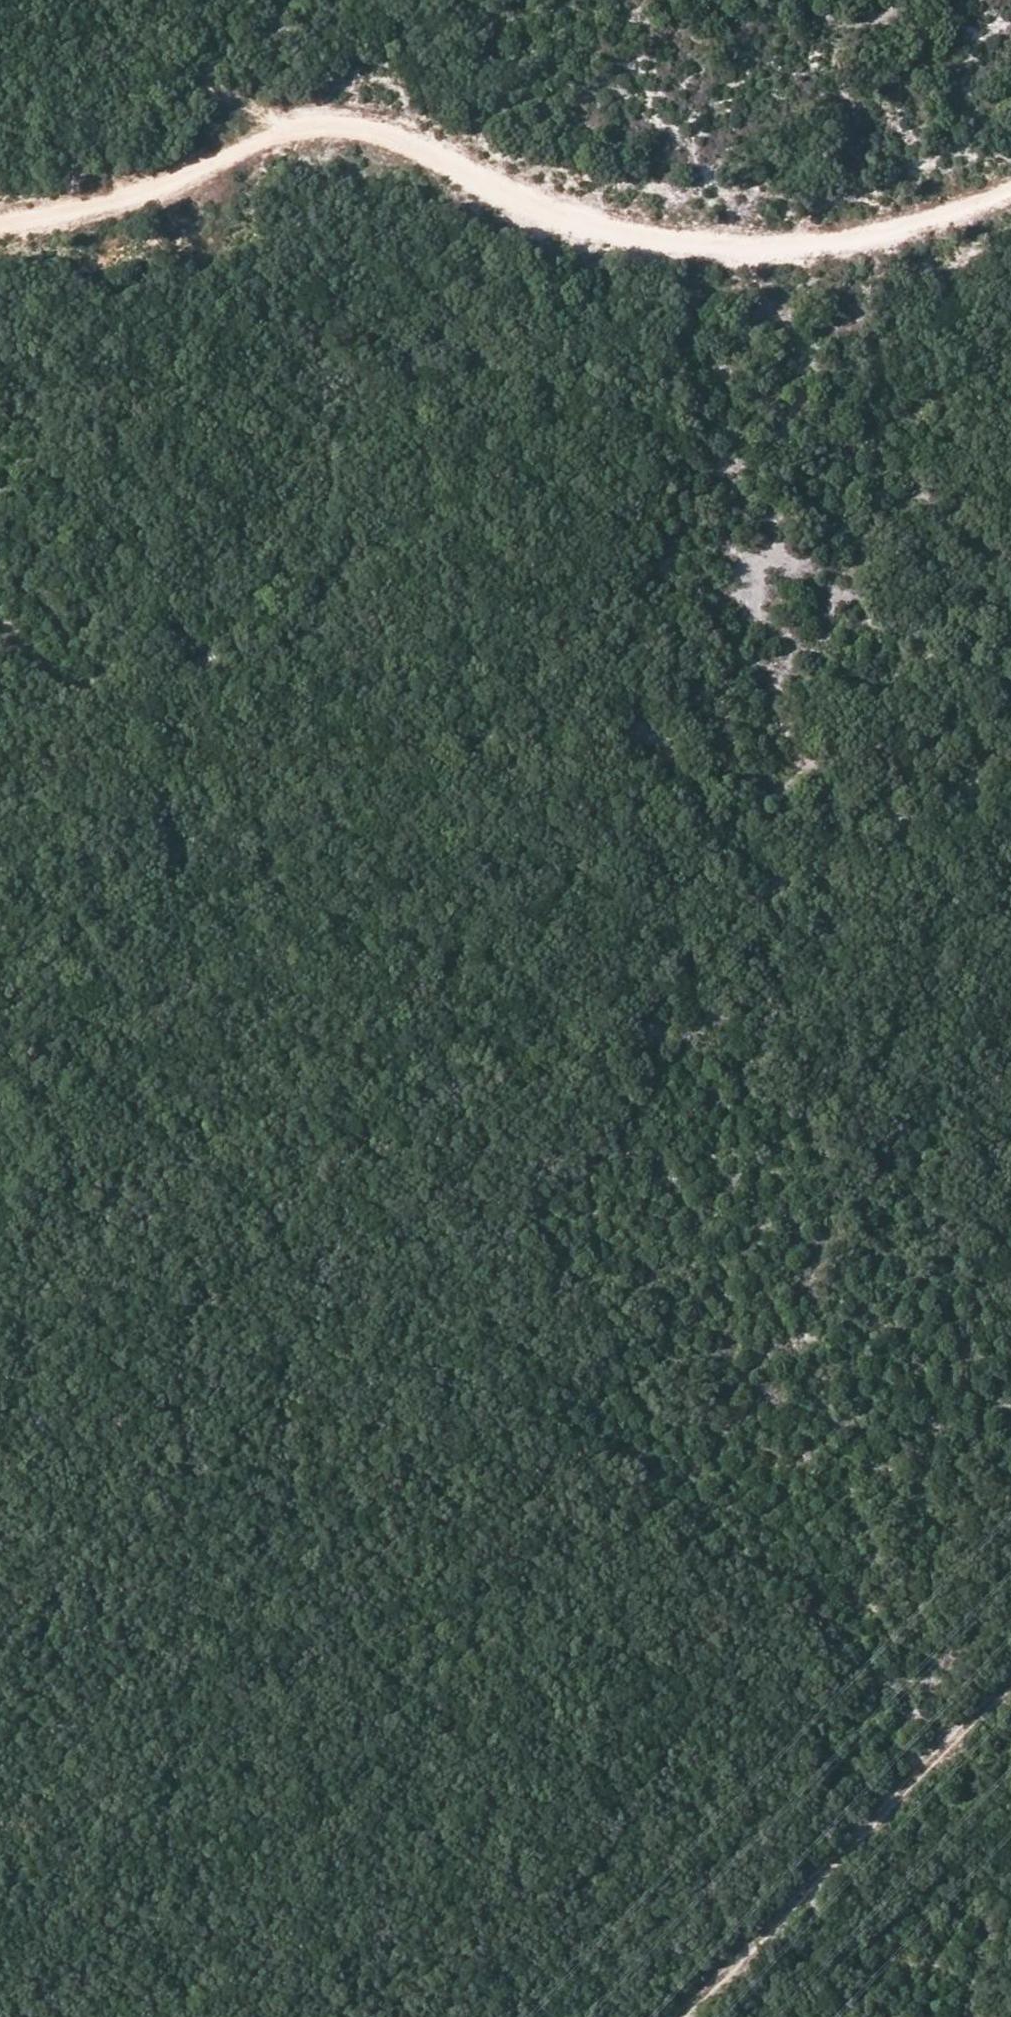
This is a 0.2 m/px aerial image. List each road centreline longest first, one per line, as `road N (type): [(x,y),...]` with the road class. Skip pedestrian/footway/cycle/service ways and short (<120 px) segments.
road 1 (track): [(1010,188),(915,230),(791,245),(649,237),(545,219),(392,140),(325,127),(260,141),(169,196),(0,230)]
road 2 (track): [(1010,1681),(677,2016)]

